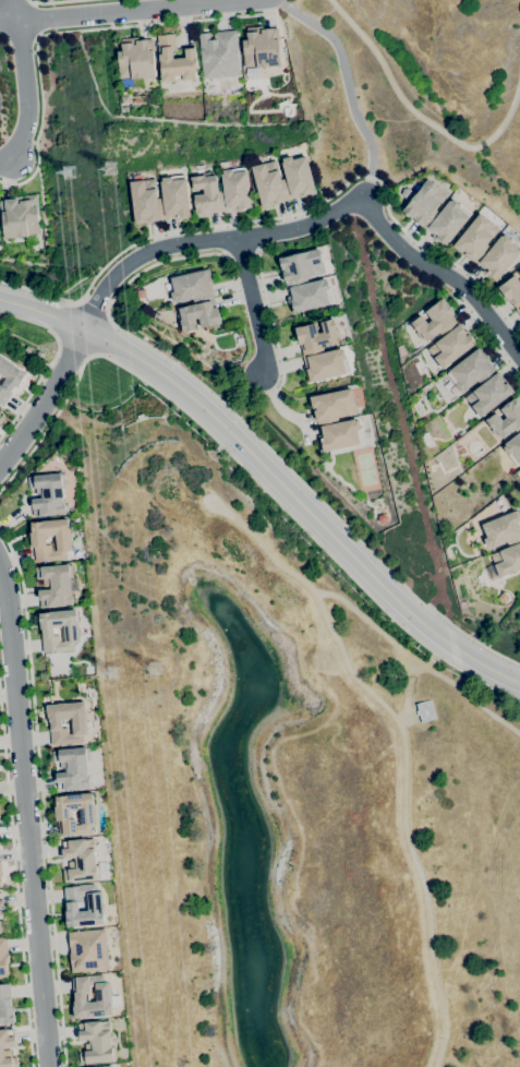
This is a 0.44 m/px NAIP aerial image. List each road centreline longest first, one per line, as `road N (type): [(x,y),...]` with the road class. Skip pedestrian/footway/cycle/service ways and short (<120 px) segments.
road 1 (tertiary): [(0,298),(82,331),(179,386),(392,598),(454,648),(519,683)]
road 2 (residential): [(48,1066),(0,575)]
road 3 (residential): [(82,331),(111,281),(142,254),(271,235),(362,202)]
road 4 (residential): [(243,0),(14,22)]
road 5 (residential): [(519,360),(473,299),(395,245),(362,202)]
road 6 (residential): [(0,463),(41,410),(82,331)]
road 7 (residential): [(0,163),(13,158),(26,105),(14,22)]
road 8 (residential): [(259,376),(263,355),(235,241)]

